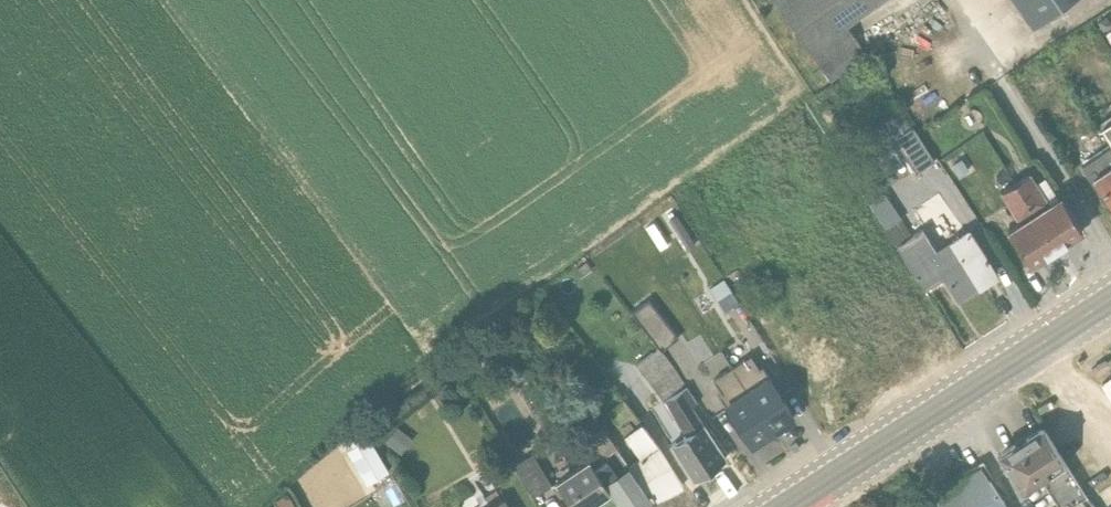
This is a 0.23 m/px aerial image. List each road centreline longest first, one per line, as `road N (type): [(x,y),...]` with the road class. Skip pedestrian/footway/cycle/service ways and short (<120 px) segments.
road 1 (primary): [(789,500),(1110,293)]

